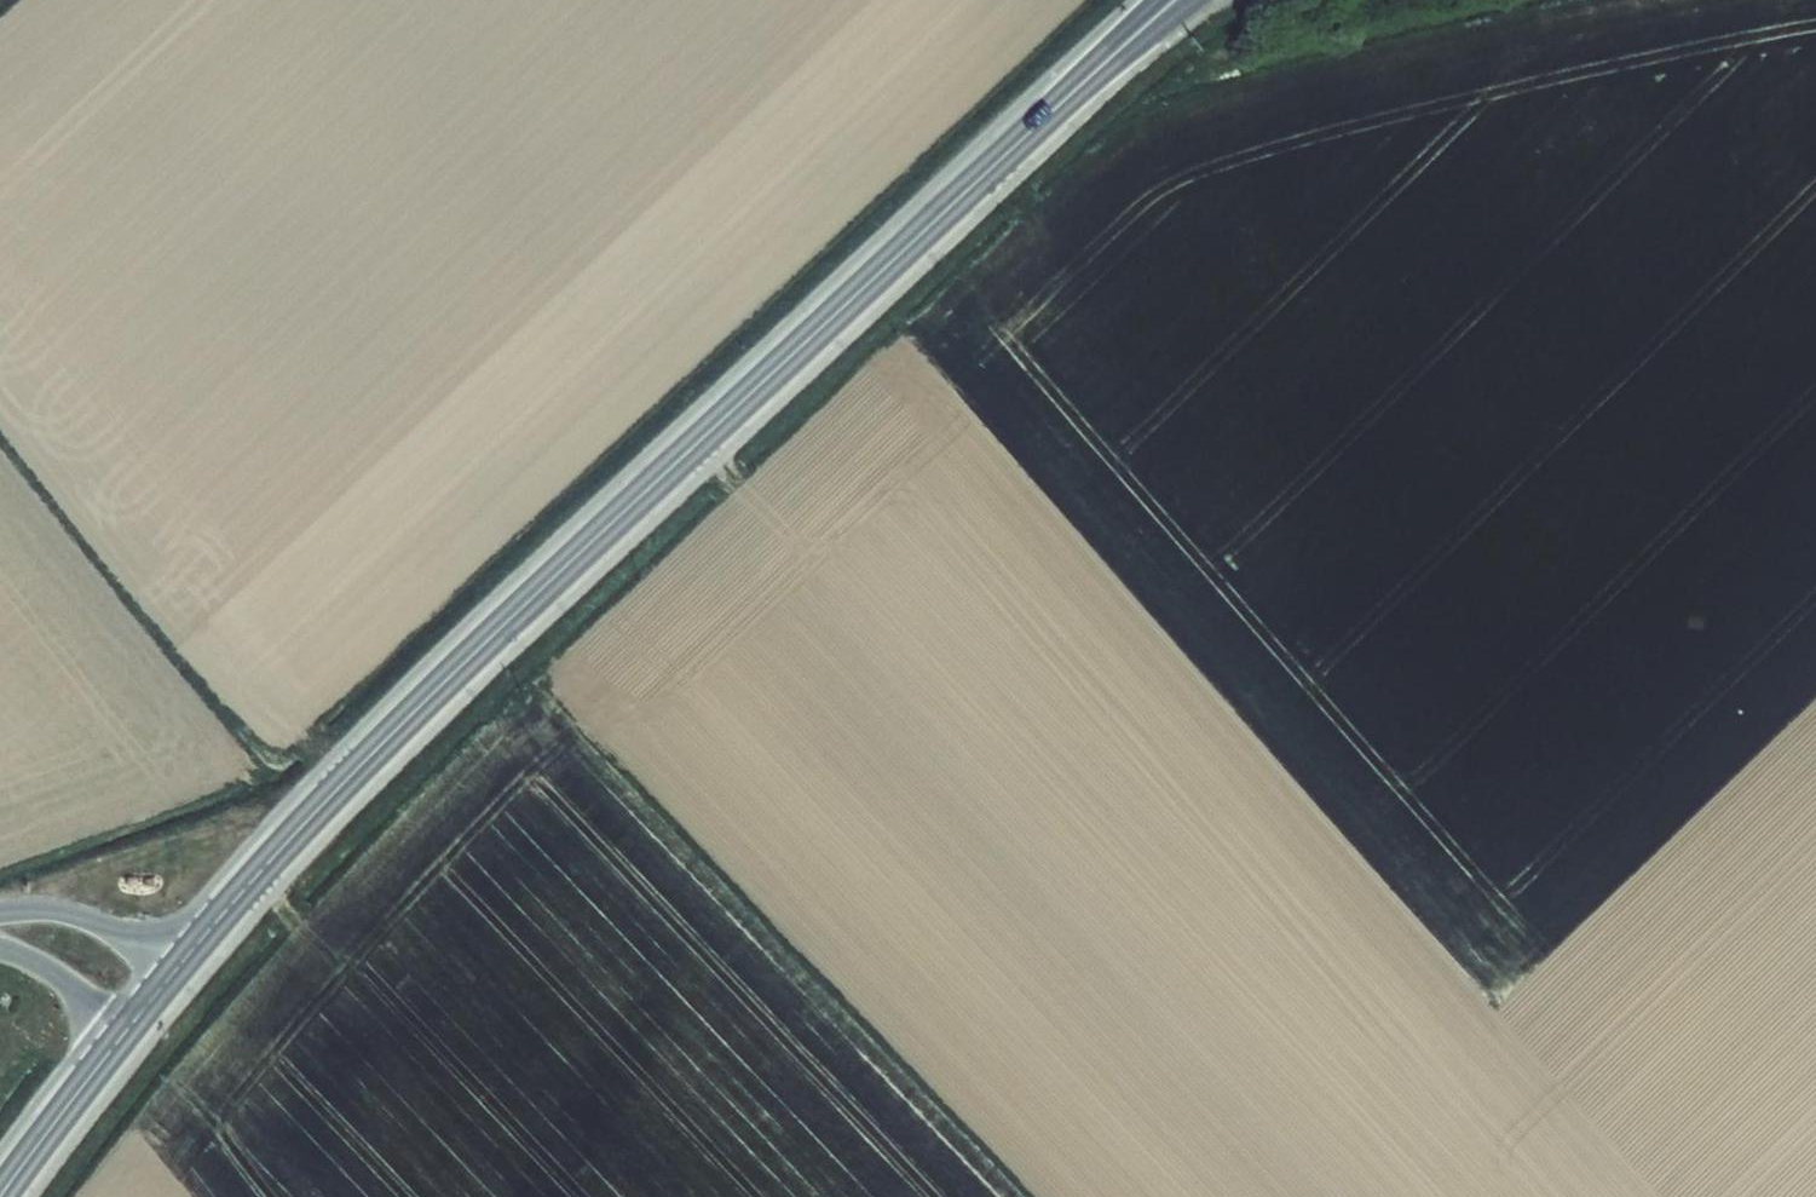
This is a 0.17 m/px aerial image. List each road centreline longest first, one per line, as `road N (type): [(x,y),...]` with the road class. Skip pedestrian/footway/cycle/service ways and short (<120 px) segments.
road 1 (primary): [(185,957),(511,615),(1111,58)]
road 2 (primary): [(0,1196),(125,1031)]
road 3 (tertiary): [(185,957),(79,911),(0,911)]
road 4 (tertiary): [(0,949),(75,987),(125,1031)]

